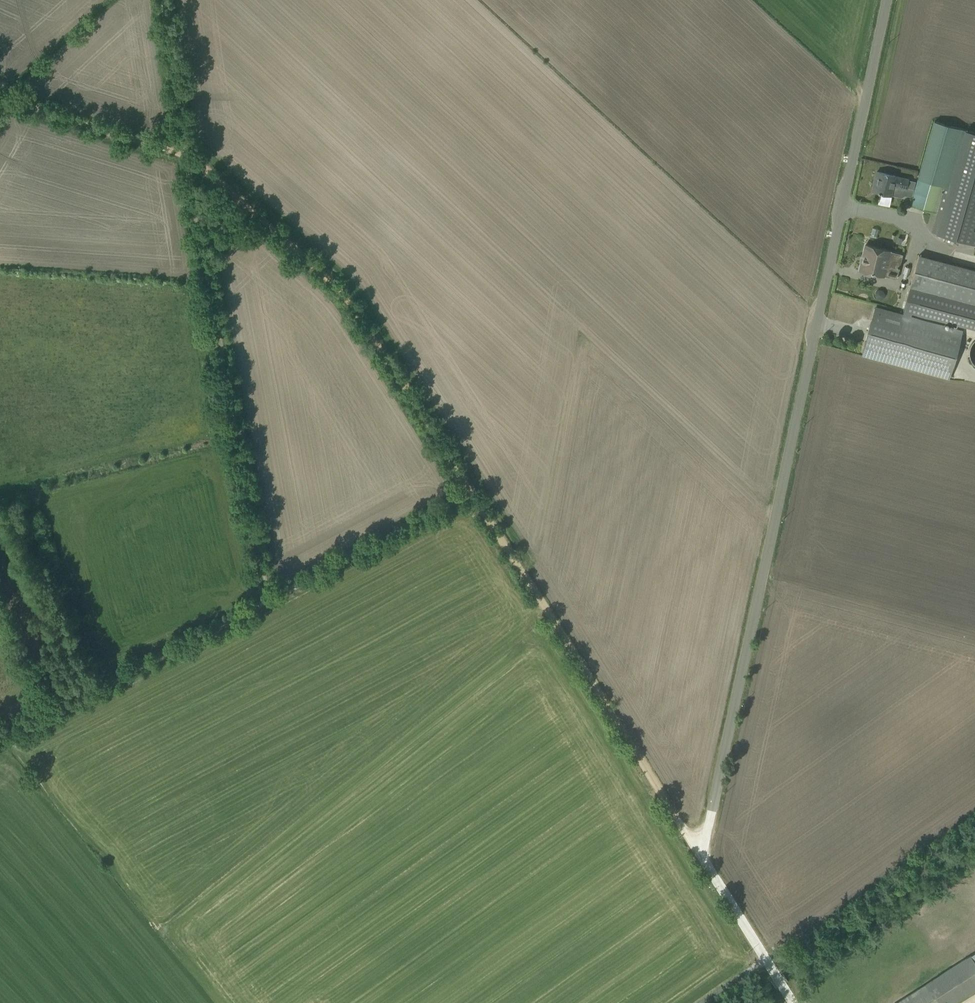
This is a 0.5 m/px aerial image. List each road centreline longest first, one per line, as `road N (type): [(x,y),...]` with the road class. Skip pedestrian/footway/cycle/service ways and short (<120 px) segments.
road 1 (unclassified): [(699,852),(346,297),(213,173),(163,147),(42,110),(0,84)]
road 2 (unclassified): [(699,852),(887,0)]
road 3 (track): [(266,601),(185,156)]
road 4 (track): [(0,742),(266,601)]
road 5 (track): [(266,601),(470,495)]
road 6 (track): [(162,0),(185,156)]
road 7 (unclassified): [(764,958),(699,852)]

